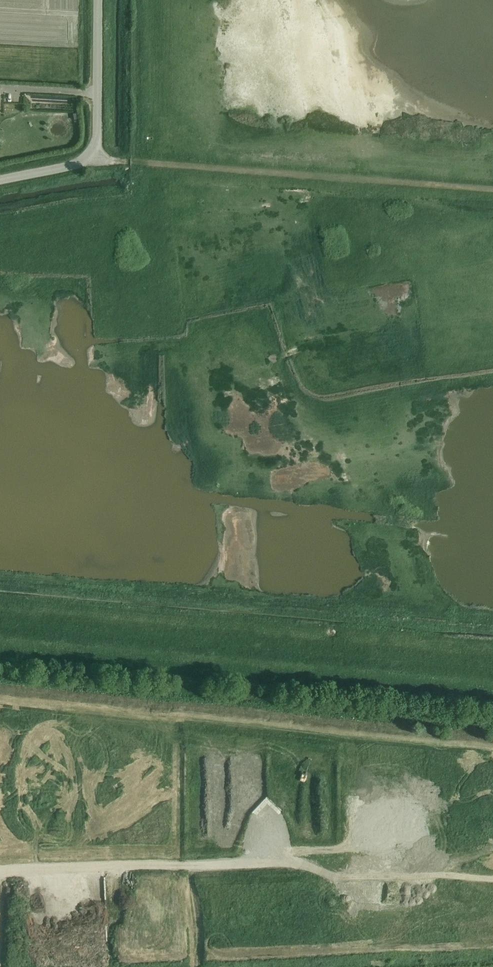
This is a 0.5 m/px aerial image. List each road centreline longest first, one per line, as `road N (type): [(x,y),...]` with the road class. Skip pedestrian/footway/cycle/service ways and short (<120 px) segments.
road 1 (unclassified): [(0,179),(76,164),(95,151),(98,0)]

